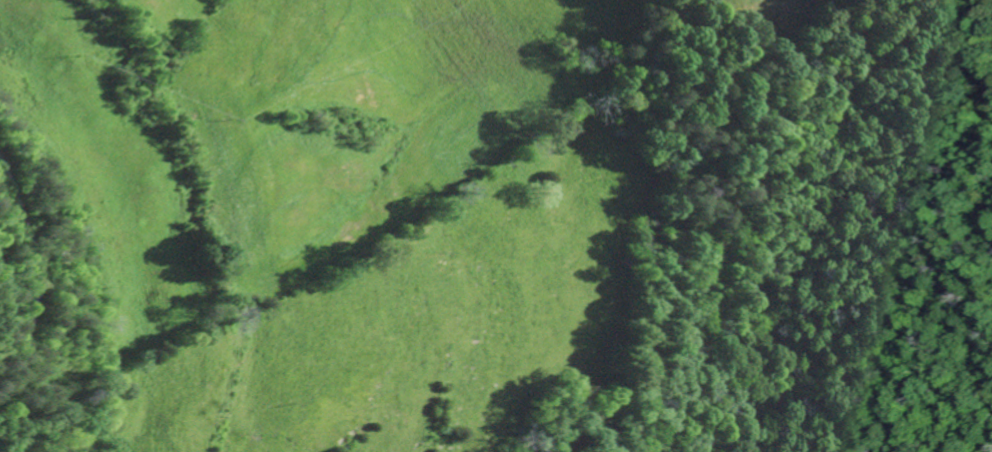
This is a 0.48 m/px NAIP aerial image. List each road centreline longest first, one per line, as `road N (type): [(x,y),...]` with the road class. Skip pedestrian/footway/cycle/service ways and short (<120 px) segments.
road 1 (residential): [(0,376),(17,293),(0,209)]

